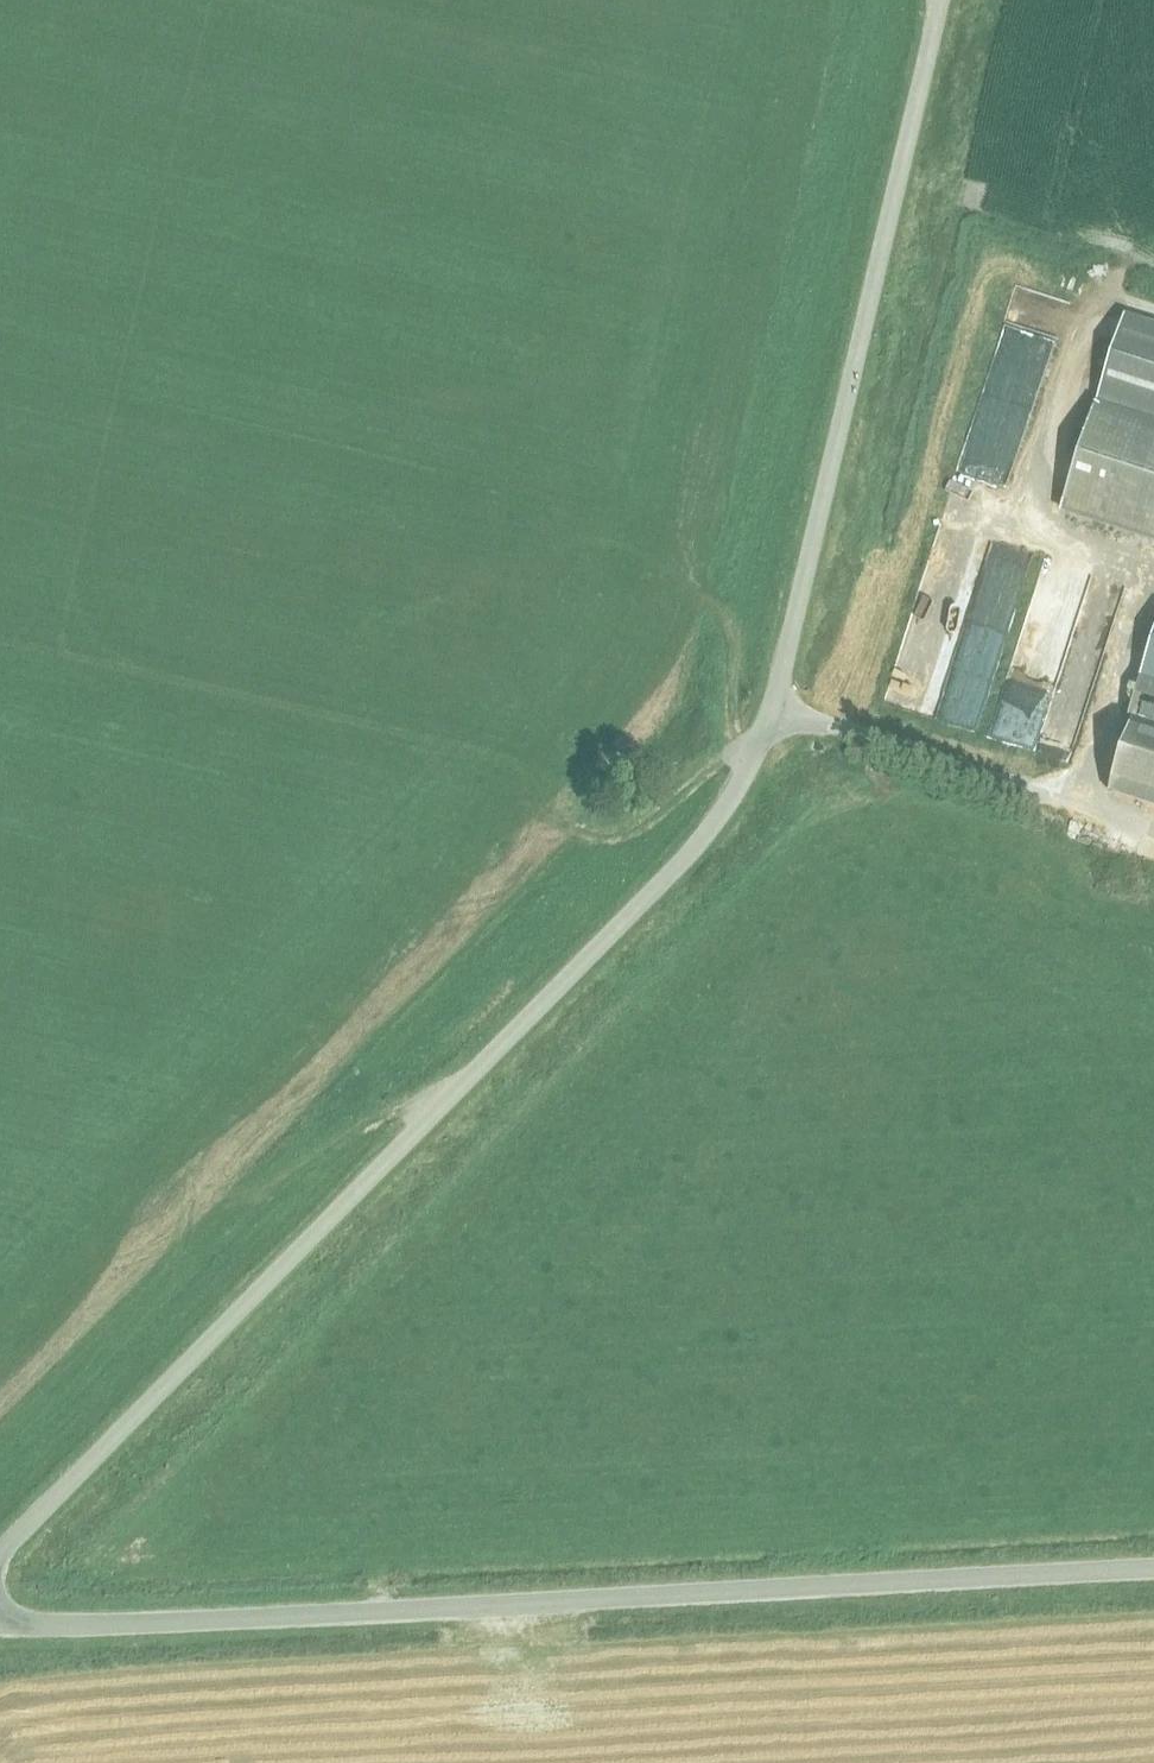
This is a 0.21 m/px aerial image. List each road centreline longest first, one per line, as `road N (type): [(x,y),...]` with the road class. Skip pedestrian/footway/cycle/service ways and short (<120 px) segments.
road 1 (unclassified): [(0,1558),(722,824),(774,715),(943,0)]
road 2 (unclassified): [(0,1616),(46,1628),(1153,1570)]

